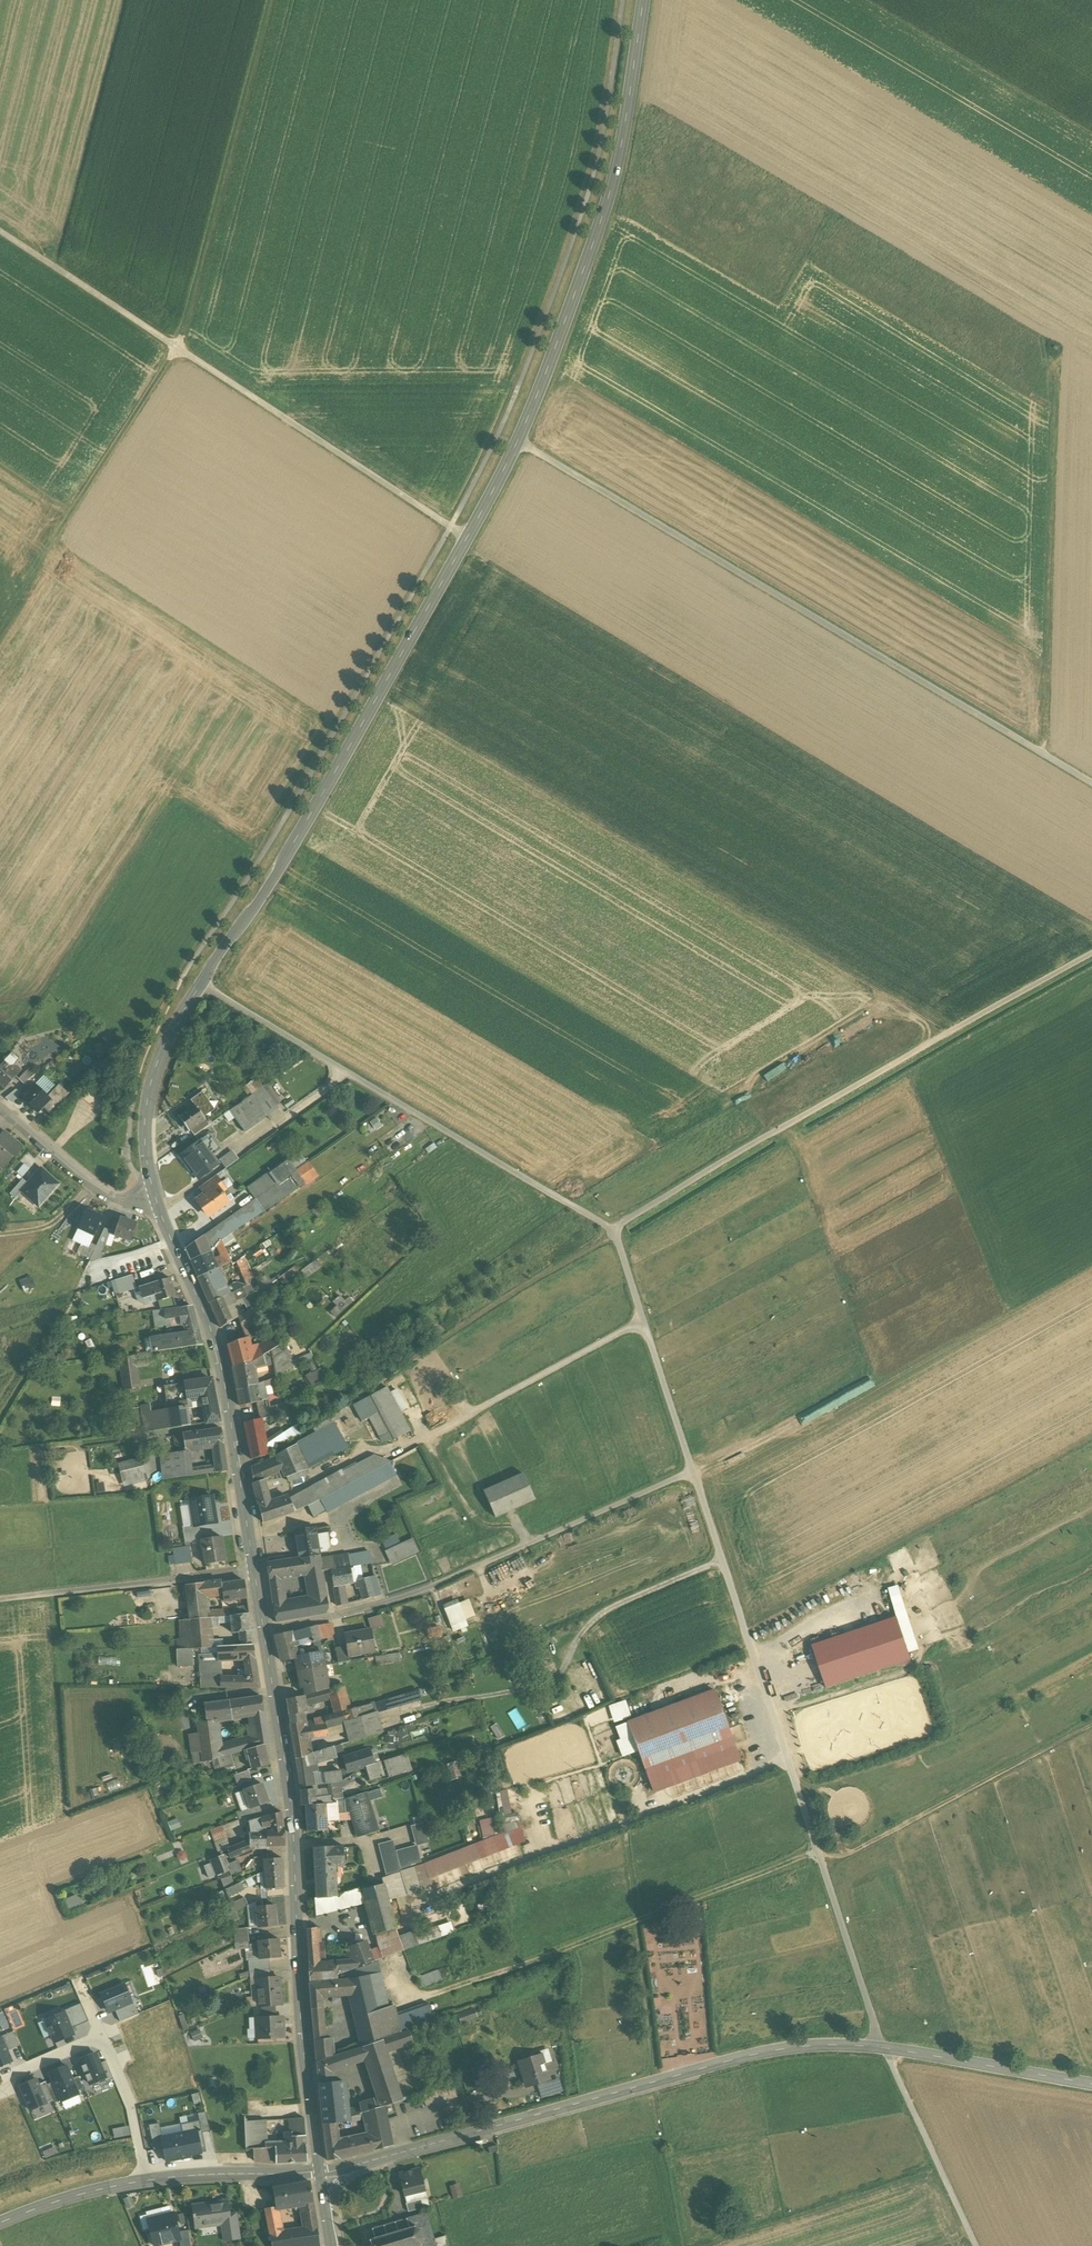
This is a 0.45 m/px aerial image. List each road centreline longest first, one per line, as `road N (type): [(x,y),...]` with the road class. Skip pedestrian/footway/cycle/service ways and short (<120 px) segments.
road 1 (secondary): [(156,1199),(146,1110),(162,1050),(336,773),(540,388),(614,177),(643,0)]
road 2 (secondary): [(320,2172),(293,1814),(225,1376),(156,1199)]
road 3 (track): [(975,2245),(884,2048),(692,1472)]
road 4 (secondary): [(1091,2082),(884,2048),(813,2045),(320,2172)]
road 5 (track): [(1091,784),(517,443)]
road 6 (track): [(1091,954),(609,1224)]
road 7 (track): [(609,1224),(200,985)]
road 8 (track): [(268,1633),(419,1592),(692,1472)]
road 9 (track): [(817,1849),(411,2002)]
road 10 (track): [(789,1763),(439,1893)]
road 11 (track): [(184,350),(279,0)]
road 12 (track): [(723,1564),(594,1620),(562,1674),(525,1690),(415,1709)]
road 13 (track): [(184,350),(467,538)]
road 14 (track): [(0,628),(184,350)]
road 15 (track): [(1091,1722),(824,1867)]
road 16 (track): [(642,1322),(391,1455)]
road 17 (track): [(391,1378),(616,1238)]
road 18 (track): [(692,1472),(609,1224)]
road 19 (track): [(255,1568),(0,1600)]
road 20 (track): [(0,232),(184,350)]
road 21 (track): [(413,1112),(247,1228)]
road 22 (residential): [(156,1199),(116,1200),(92,1186),(0,1107)]
road 23 (secondary): [(320,2172),(150,2179)]
road 24 (secondary): [(150,2179),(0,2221)]
road 25 (residential): [(150,2179),(103,2036)]
road 26 (track): [(92,1186),(0,1277)]
road 27 (track): [(346,1075),(242,1149)]

